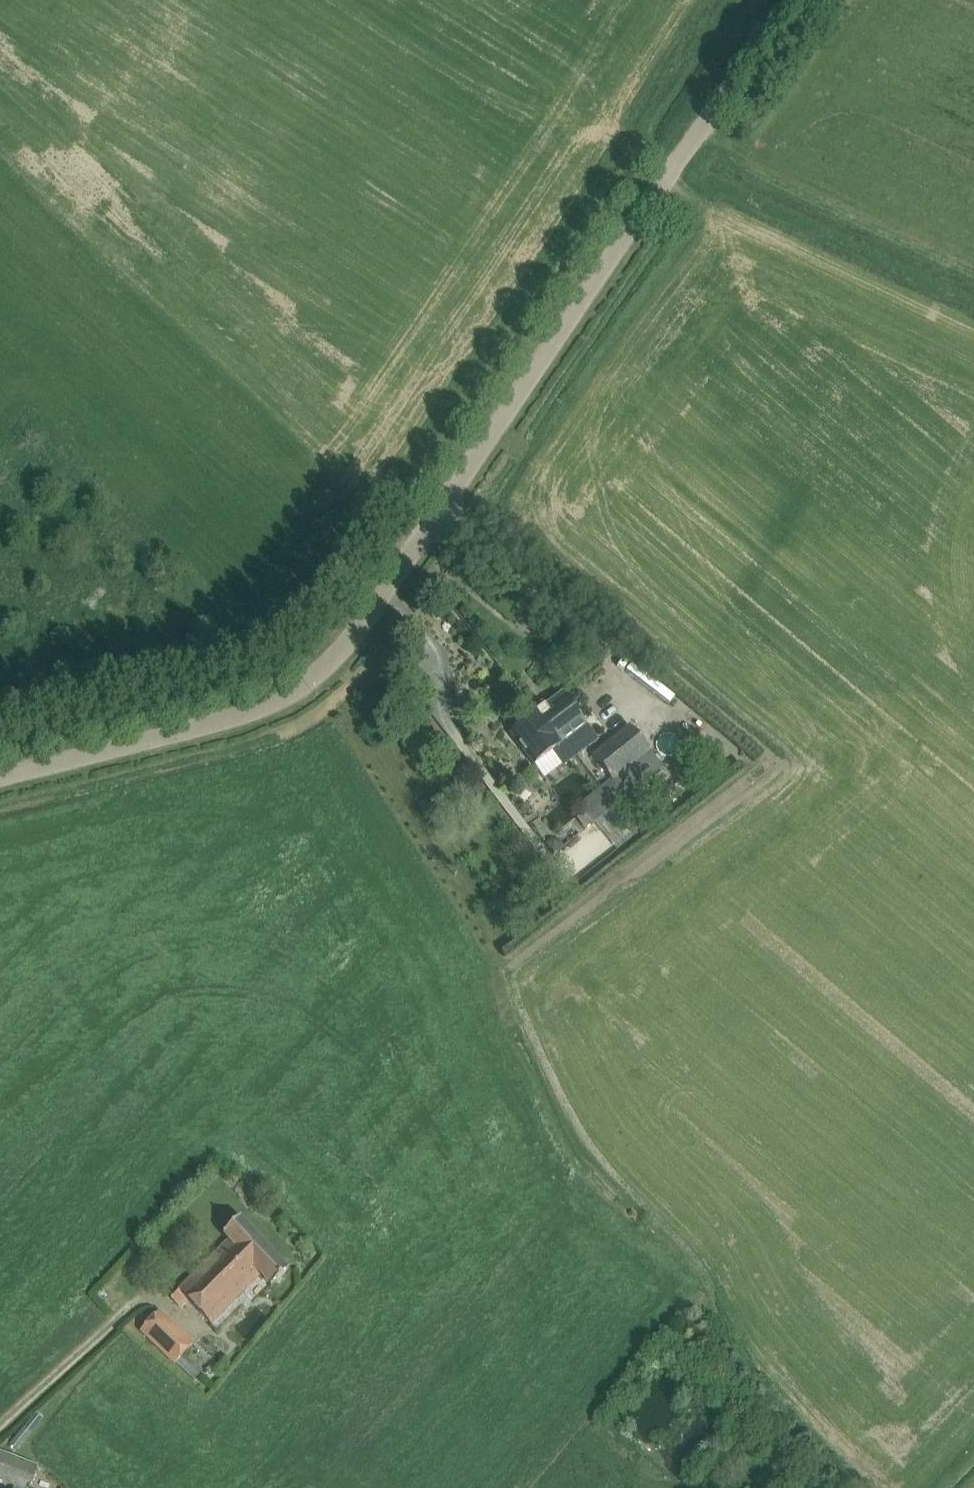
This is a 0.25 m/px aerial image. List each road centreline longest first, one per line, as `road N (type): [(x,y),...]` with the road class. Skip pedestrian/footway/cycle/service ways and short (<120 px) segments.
road 1 (unclassified): [(0,775),(213,719),(287,692),(331,665),(794,0)]

